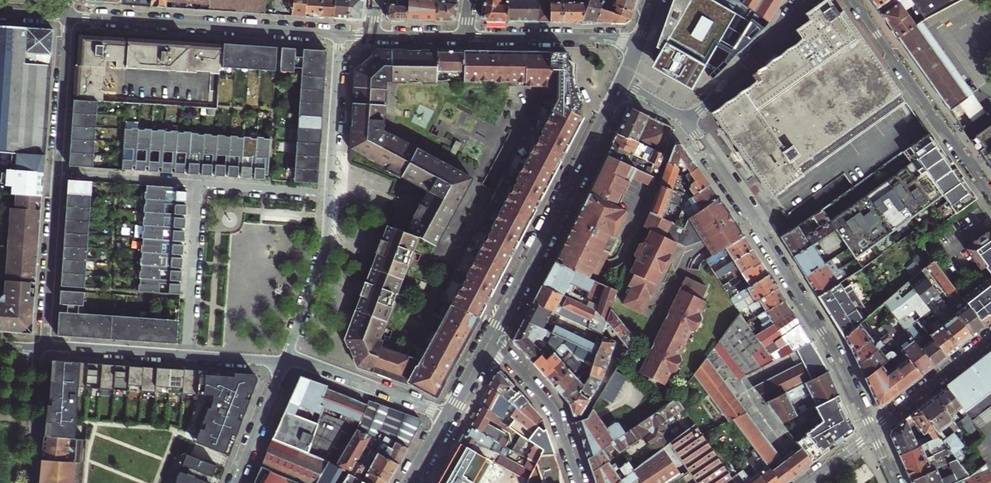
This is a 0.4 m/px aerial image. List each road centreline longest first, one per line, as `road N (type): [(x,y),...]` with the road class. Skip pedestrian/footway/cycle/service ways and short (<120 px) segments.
road 1 (residential): [(872,431),(834,350),(686,122)]
road 2 (tertiary): [(487,345),(622,83)]
road 3 (residential): [(340,34),(67,16)]
road 4 (residential): [(853,0),(990,198)]
road 5 (residential): [(640,42),(463,37)]
road 6 (residential): [(58,171),(45,345)]
road 7 (residential): [(198,183),(188,356)]
road 8 (residential): [(288,356),(323,257),(330,192)]
road 9 (residential): [(288,356),(447,416)]
road 10 (residential): [(487,345),(552,408),(579,482)]
road 11 (residential): [(800,0),(774,41),(686,122)]
road 12 (residential): [(330,192),(340,34)]
road 13 (residential): [(67,16),(58,171)]
road 14 (residential): [(872,431),(990,339)]
road 15 (residential): [(45,345),(188,356)]
road 16 (residential): [(198,183),(58,171)]
road 17 (residential): [(40,349),(31,482)]
road 18 (residential): [(330,192),(198,183)]
road 19 (residential): [(236,482),(286,363)]

